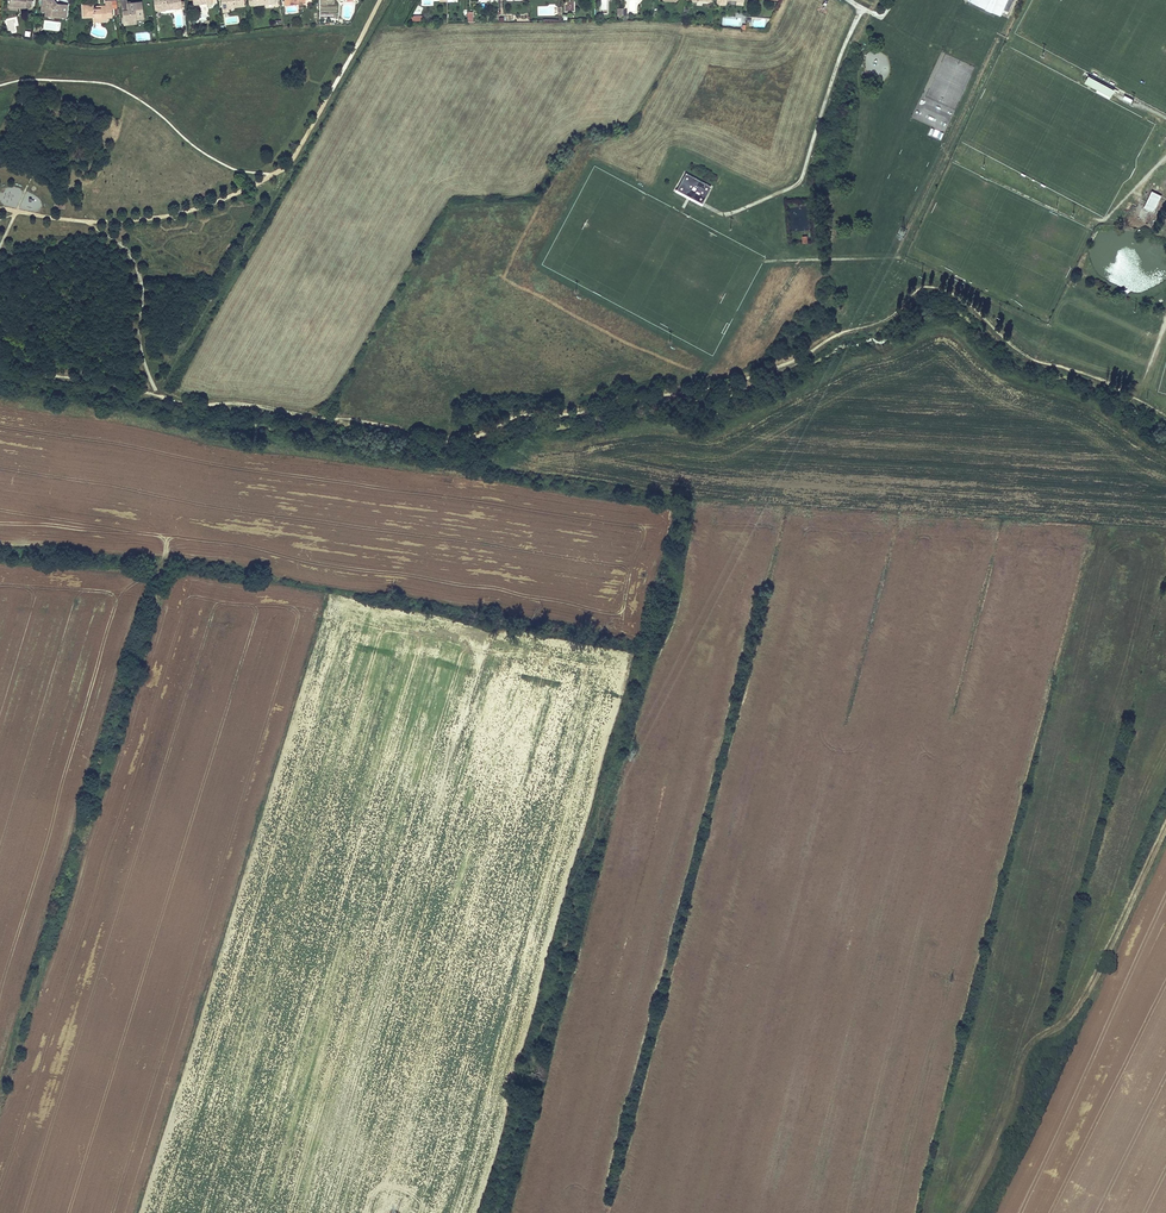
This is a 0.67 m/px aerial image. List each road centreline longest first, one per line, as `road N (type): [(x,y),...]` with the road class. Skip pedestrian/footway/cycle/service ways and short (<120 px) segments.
road 1 (track): [(495,1212),(643,654),(639,624),(672,509)]
road 2 (track): [(0,1094),(167,554)]
road 3 (track): [(959,1212),(1029,1048),(1067,1021),(1089,992),(1165,833)]

